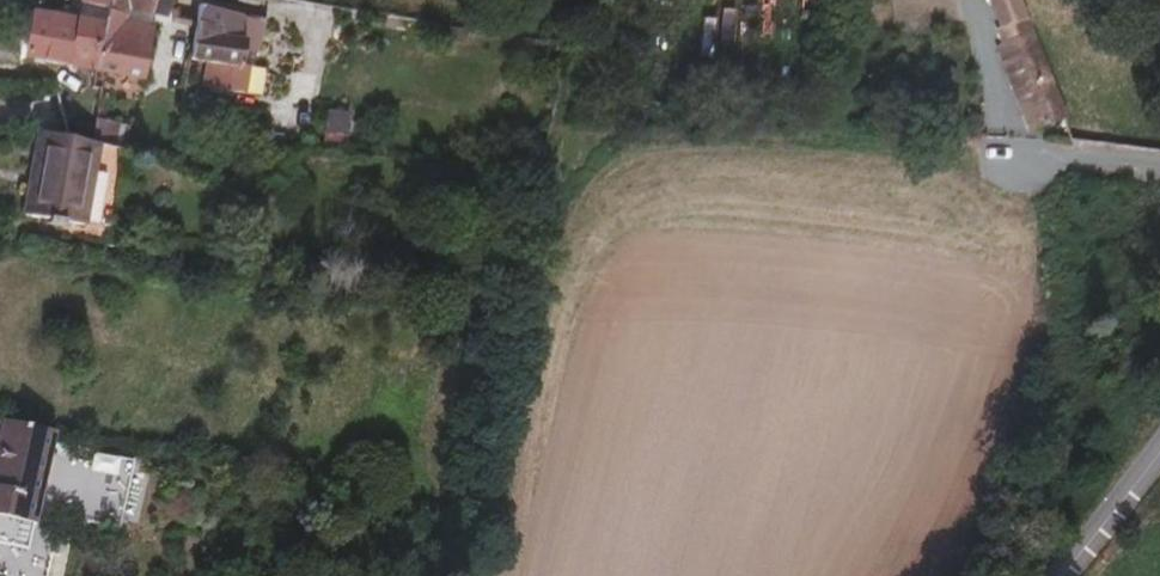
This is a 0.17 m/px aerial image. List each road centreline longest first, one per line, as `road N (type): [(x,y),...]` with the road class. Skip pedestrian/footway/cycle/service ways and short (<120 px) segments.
road 1 (tertiary): [(1159,453),(1065,575)]
road 2 (residential): [(1159,172),(1019,164)]

